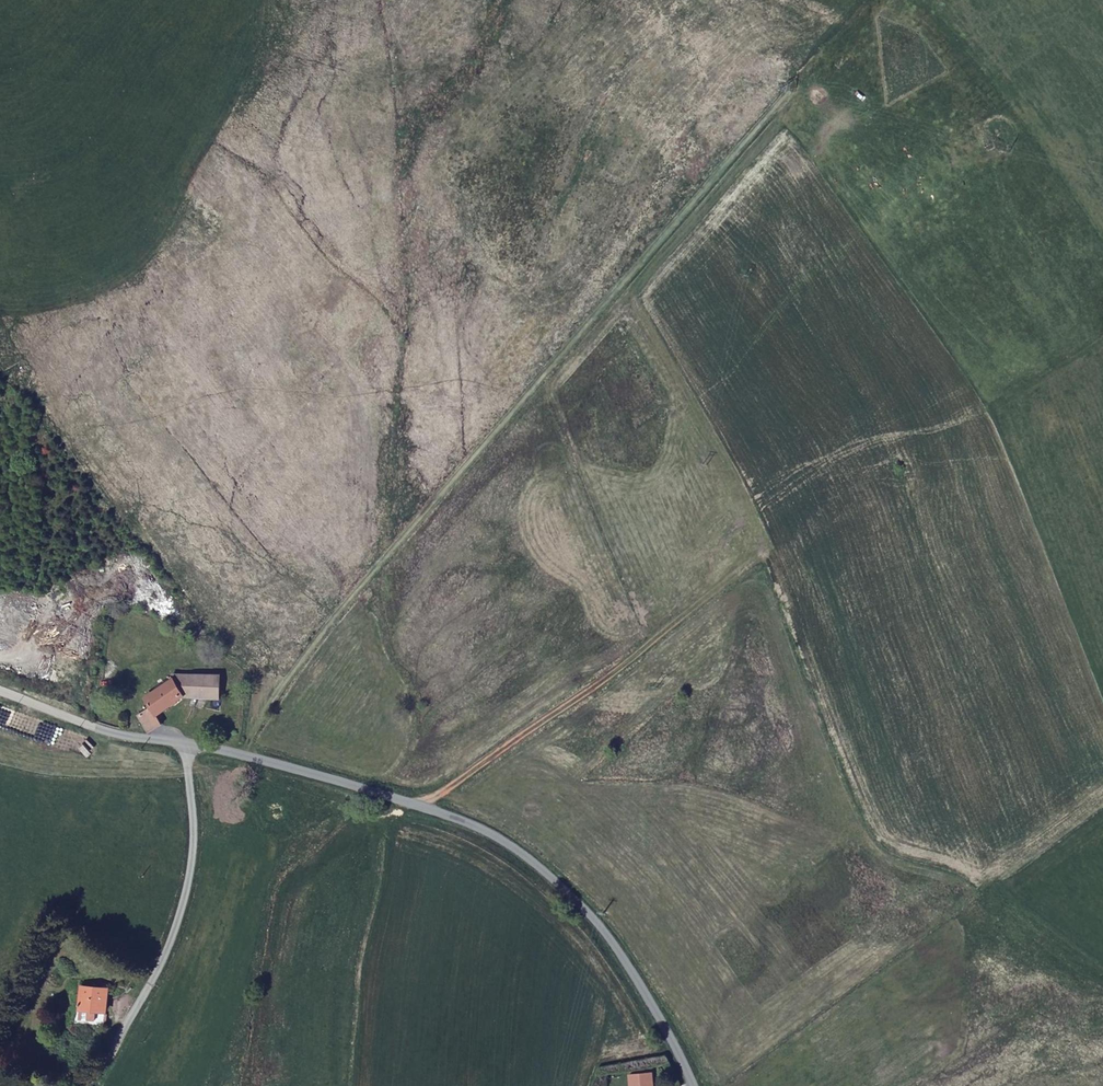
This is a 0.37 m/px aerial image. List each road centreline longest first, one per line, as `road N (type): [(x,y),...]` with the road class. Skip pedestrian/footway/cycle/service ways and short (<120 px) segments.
road 1 (unclassified): [(189,745),(421,806),(506,844),(580,902),(637,975),(691,1085)]
road 2 (residential): [(93,1085),(172,953),(186,908),(197,862),(189,745)]
road 3 (unclassified): [(0,691),(112,730),(189,745)]

